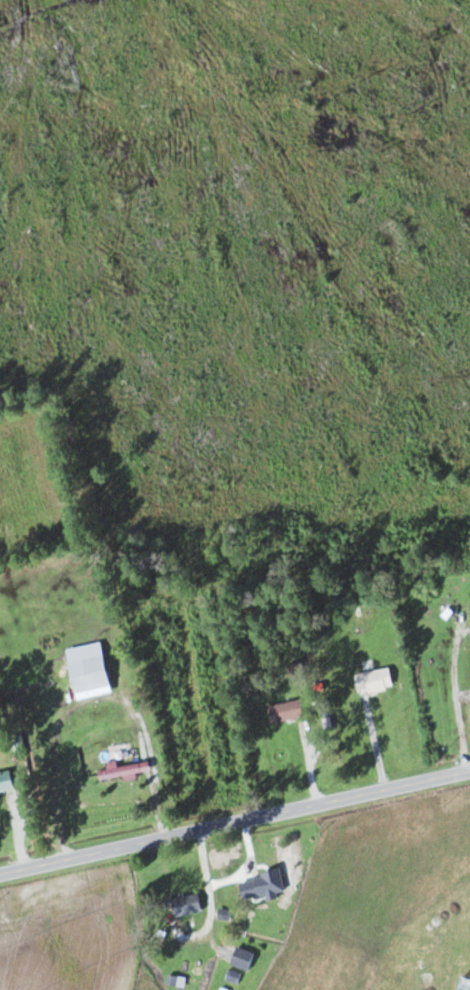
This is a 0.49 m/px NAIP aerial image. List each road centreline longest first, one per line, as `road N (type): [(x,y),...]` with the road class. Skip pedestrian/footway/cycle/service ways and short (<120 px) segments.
road 1 (residential): [(0,874),(469,769)]

